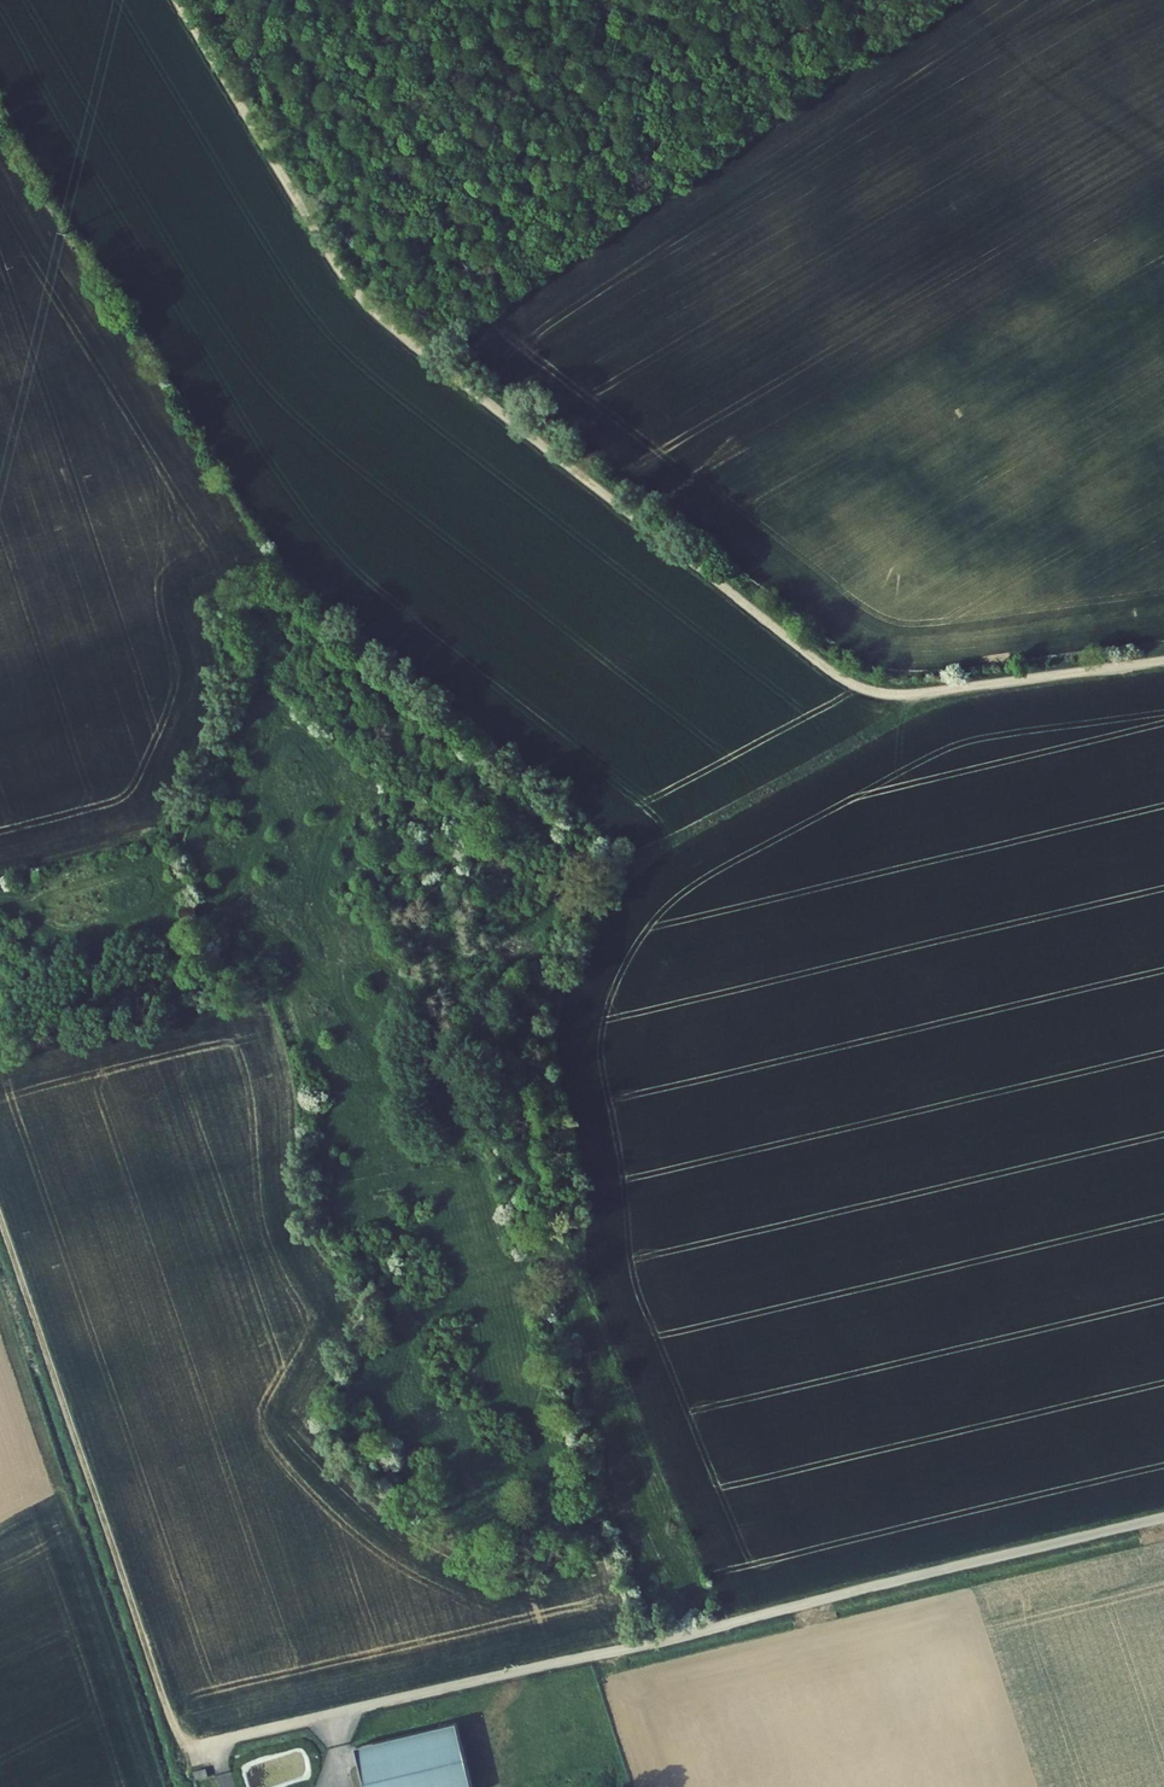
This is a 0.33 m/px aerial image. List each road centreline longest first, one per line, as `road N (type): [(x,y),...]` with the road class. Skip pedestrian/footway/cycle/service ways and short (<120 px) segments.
road 1 (unclassified): [(176,0),(370,308),(832,672),(905,695),(1163,661)]
road 2 (unclassified): [(1163,1518),(183,1751)]
road 3 (track): [(183,1751),(0,1207)]

